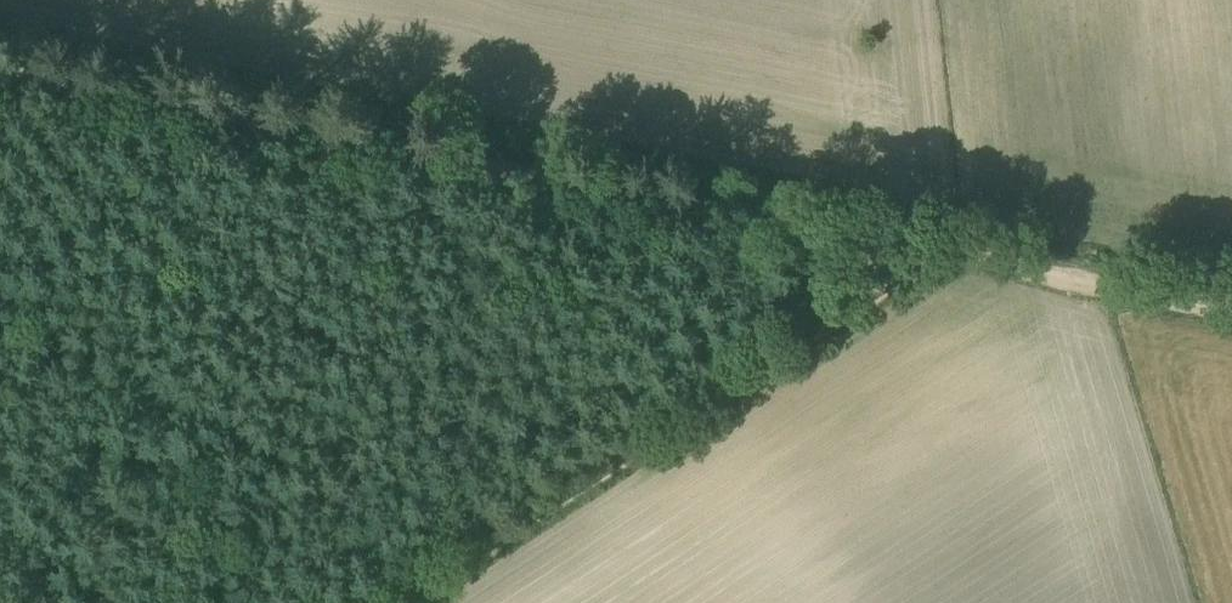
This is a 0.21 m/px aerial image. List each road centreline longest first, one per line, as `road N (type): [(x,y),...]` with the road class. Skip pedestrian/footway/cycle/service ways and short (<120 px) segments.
road 1 (track): [(1231,309),(0,77)]
road 2 (track): [(403,602),(943,253)]

